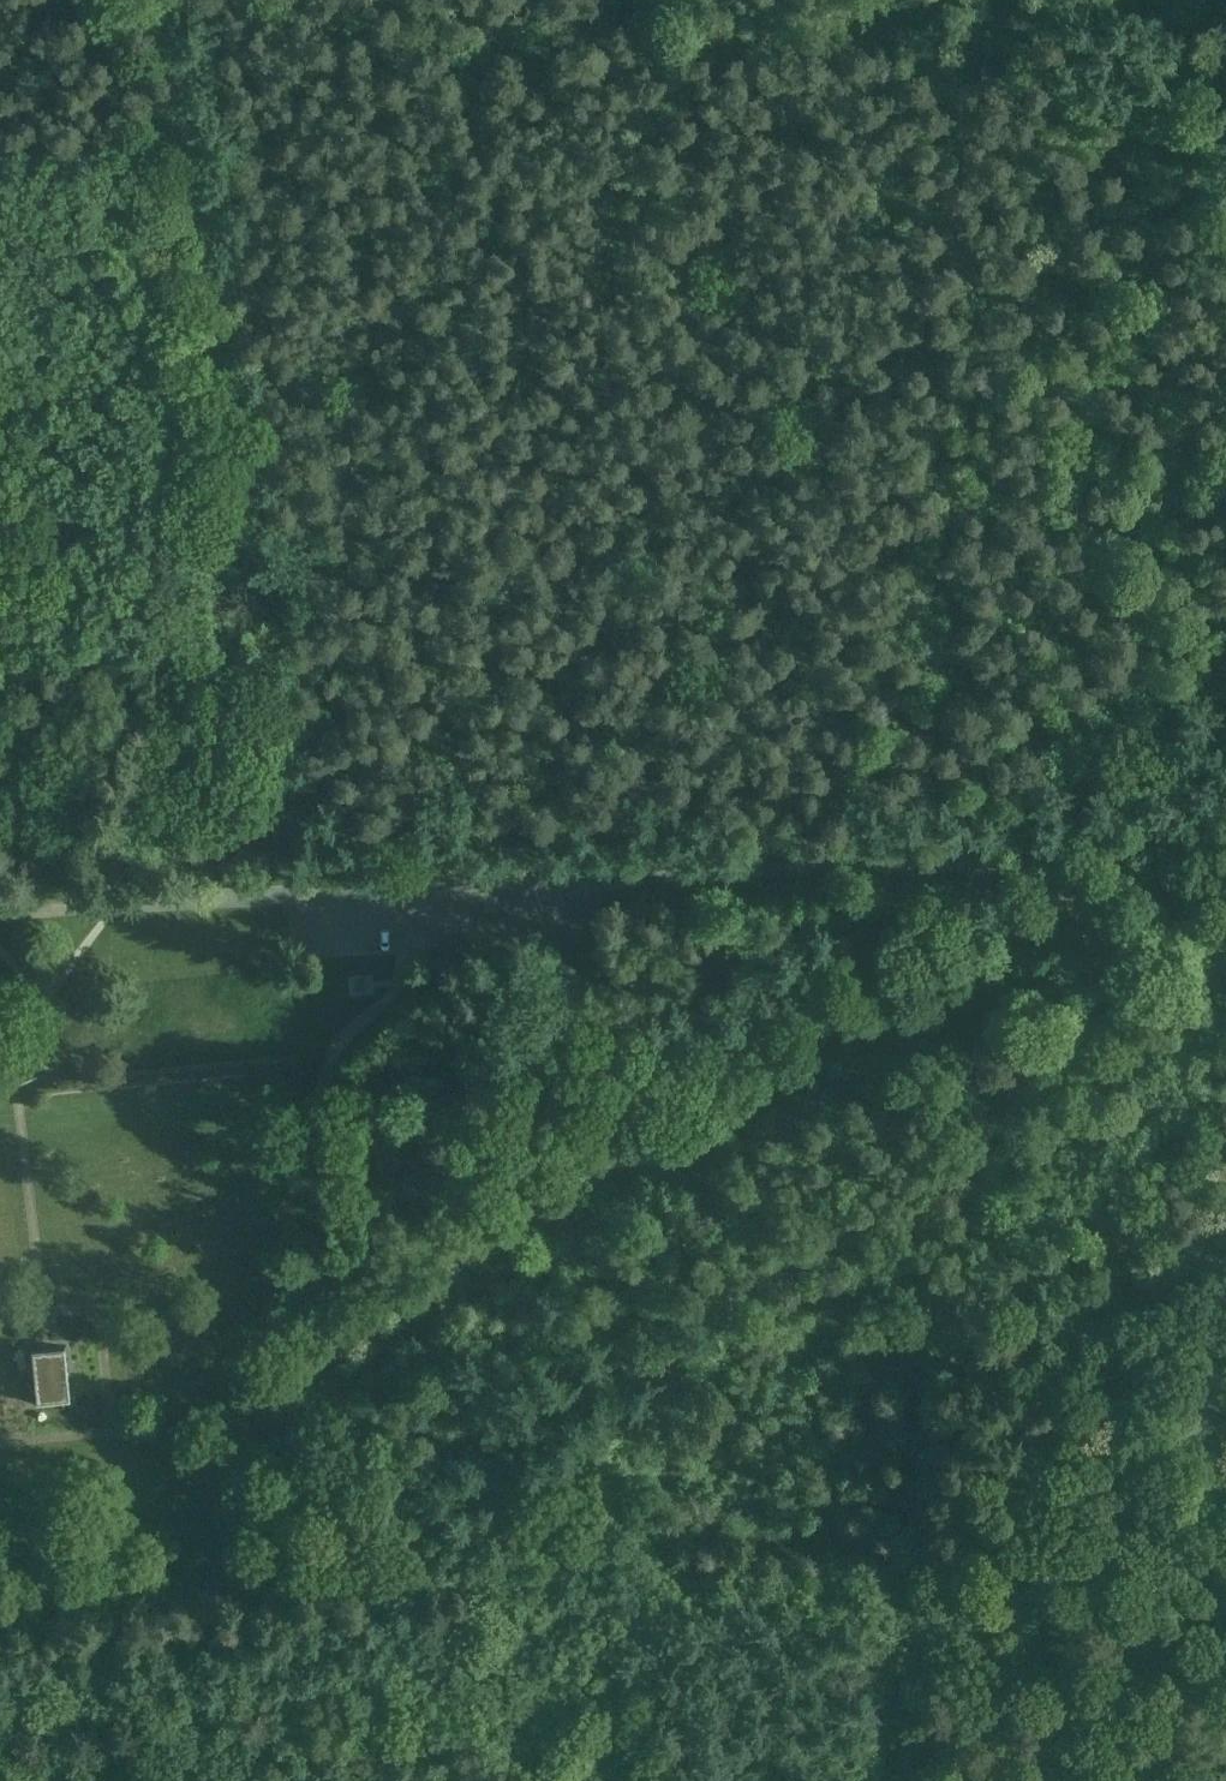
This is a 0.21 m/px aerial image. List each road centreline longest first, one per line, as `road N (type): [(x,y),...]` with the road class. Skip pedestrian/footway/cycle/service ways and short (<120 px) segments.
road 1 (unclassified): [(116,906),(597,880),(906,853),(1133,894),(1225,870)]
road 2 (unclassified): [(1225,1023),(1175,1097),(1098,1255),(1068,1383),(1051,1516),(1060,1664),(1087,1780)]

